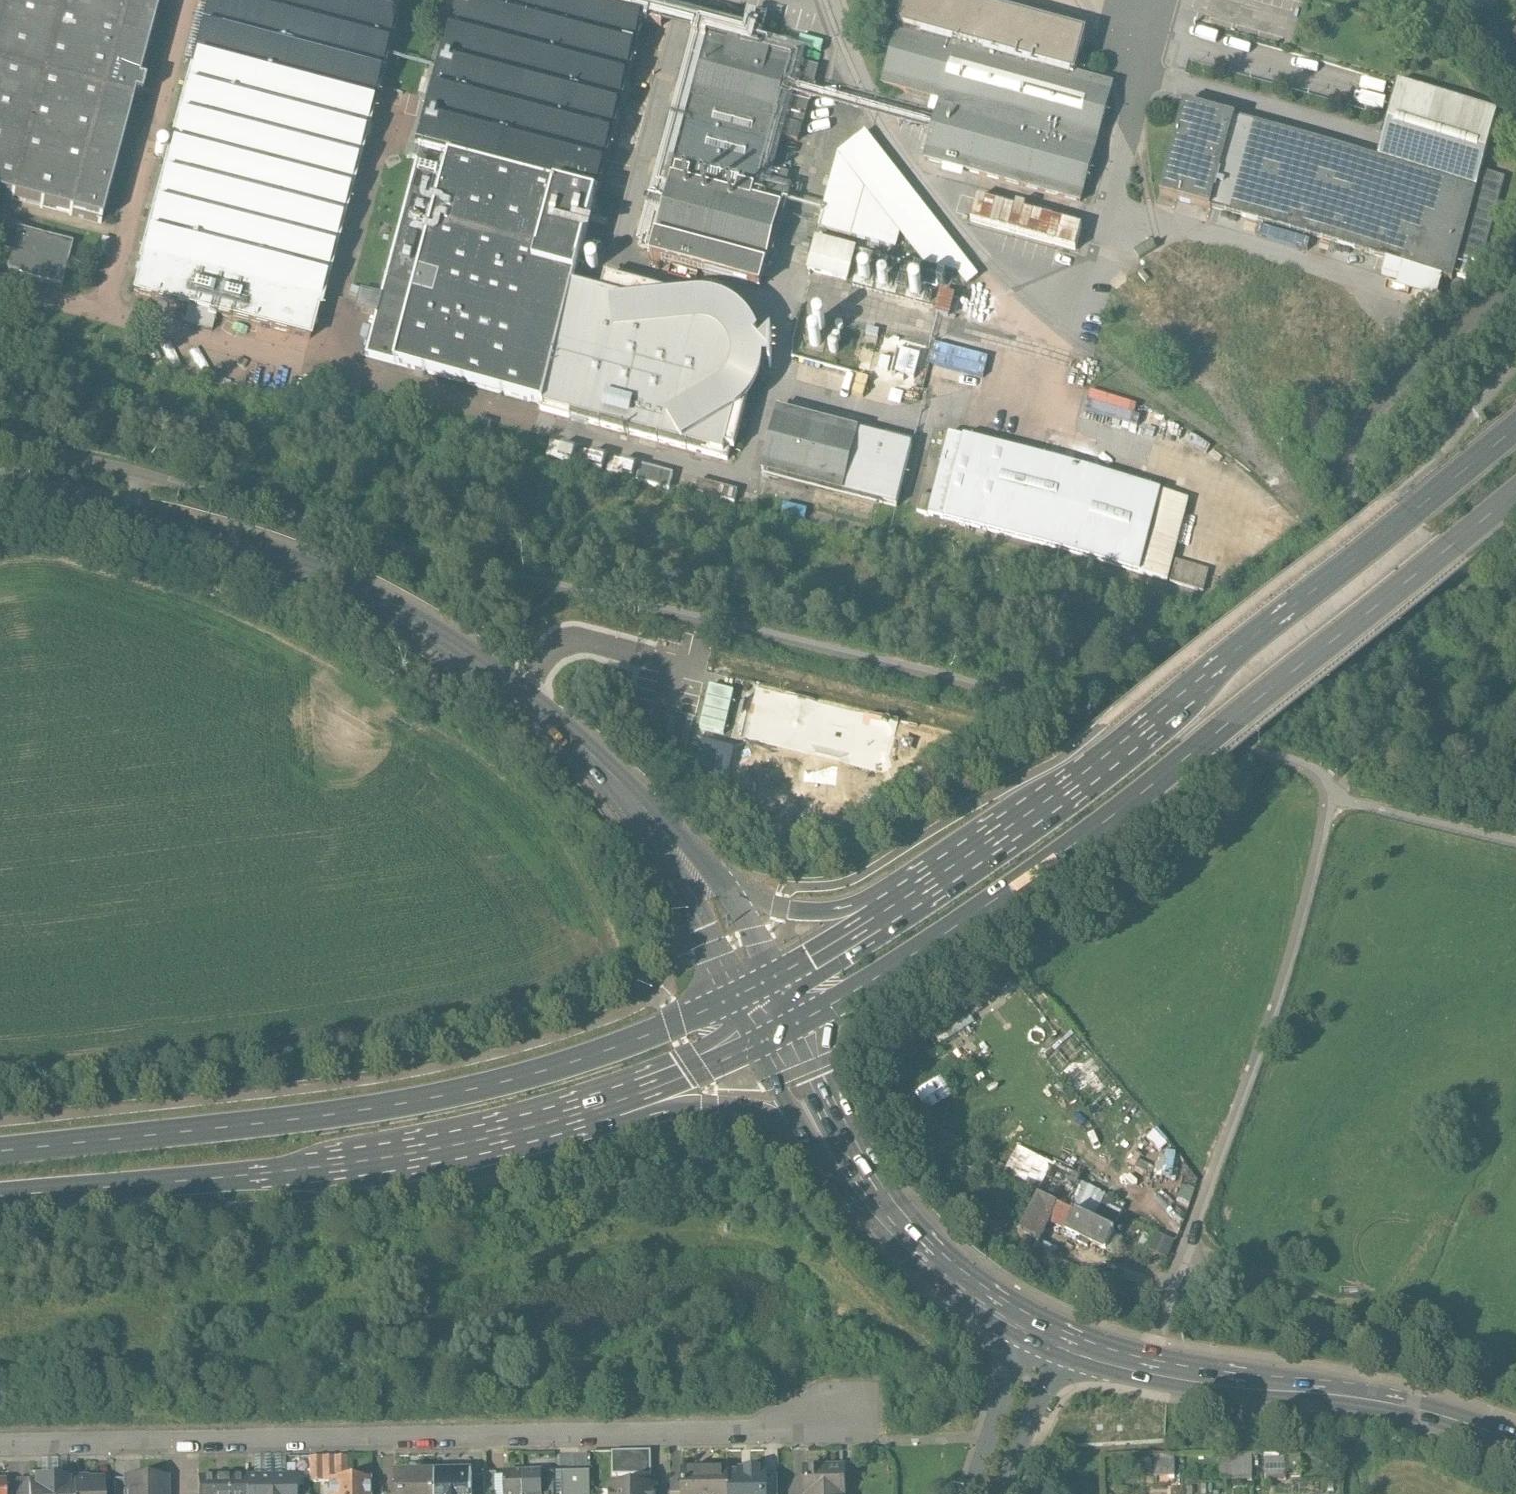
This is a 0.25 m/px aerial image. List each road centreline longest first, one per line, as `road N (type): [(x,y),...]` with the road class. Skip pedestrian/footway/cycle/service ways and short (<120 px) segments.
road 1 (primary): [(787,1031),(953,936),(1207,754),(1515,501)]
road 2 (residential): [(0,1441),(791,1427),(828,1413)]
road 3 (tertiary): [(689,870),(636,804),(461,644),(306,570),(0,487)]
road 4 (primary): [(1515,435),(1069,791),(883,915)]
road 5 (primary): [(765,983),(604,1050),(420,1097),(0,1147)]
road 6 (primary): [(0,1192),(427,1147),(610,1099)]
road 7 (tertiary): [(1070,1347),(1138,1366),(1472,1423),(1515,1440)]
road 8 (track): [(1188,1244),(1301,1293),(1347,1307),(1378,1305),(1429,1251),(1515,1114)]
road 9 (tertiary): [(841,1148),(878,1205),(922,1249),(1022,1322)]
road 10 (tertiary): [(610,1099),(737,1109),(841,1148)]
road 11 (tertiary): [(883,915),(780,910),(689,870)]
road 12 (primary): [(610,1099),(787,1031)]
road 13 (tertiary): [(1022,1322),(970,1493)]
road 14 (tertiary): [(1001,1493),(1070,1347)]
road 15 (primary): [(883,915),(765,983)]
road 16 (tertiary): [(765,983),(689,870)]
road 17 (tertiary): [(787,1031),(841,1148)]

